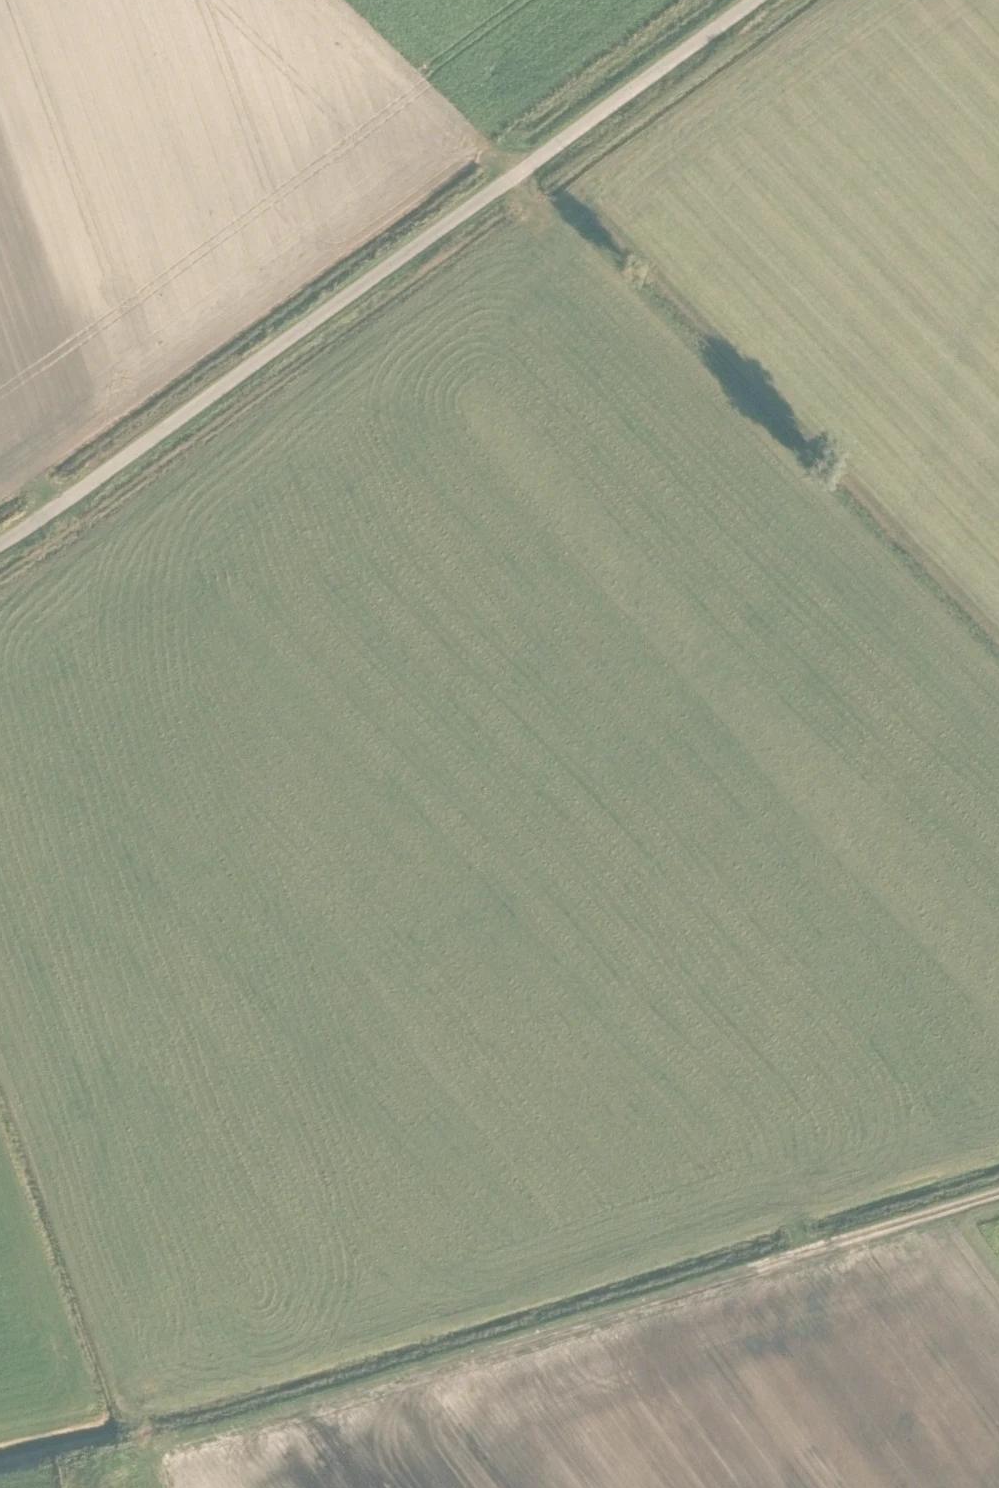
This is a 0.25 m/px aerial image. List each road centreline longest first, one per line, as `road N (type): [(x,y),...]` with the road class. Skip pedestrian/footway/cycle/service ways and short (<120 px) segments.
road 1 (unclassified): [(0,544),(753,0)]

